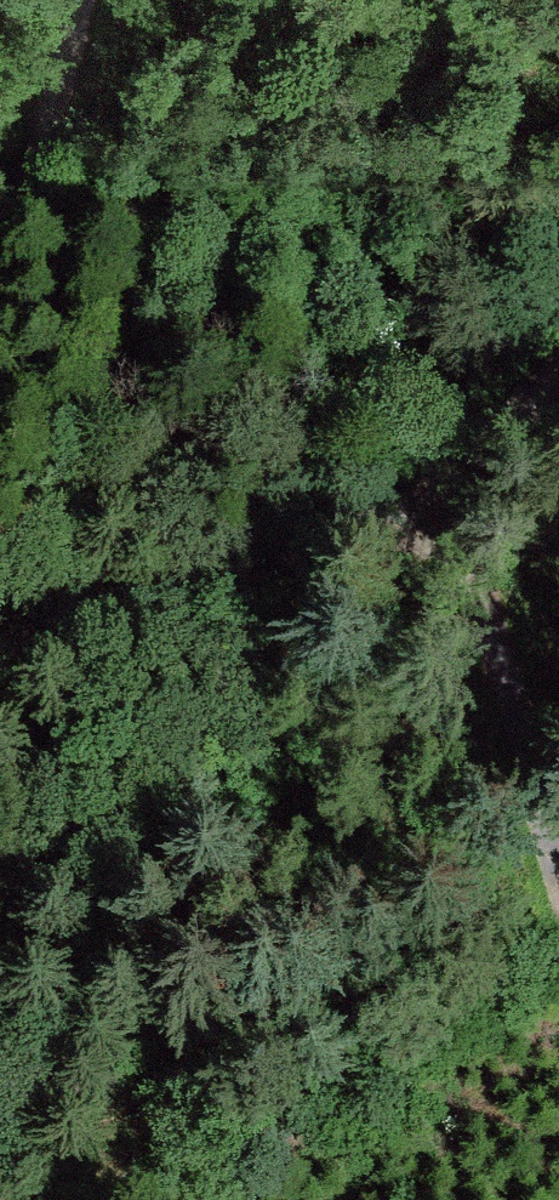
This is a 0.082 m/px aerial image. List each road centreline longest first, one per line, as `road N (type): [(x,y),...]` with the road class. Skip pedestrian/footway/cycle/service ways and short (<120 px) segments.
road 1 (track): [(558,384),(426,506),(558,949)]
road 2 (track): [(0,655),(83,646),(321,564),(426,506)]
road 3 (track): [(77,0),(40,179),(0,250)]

